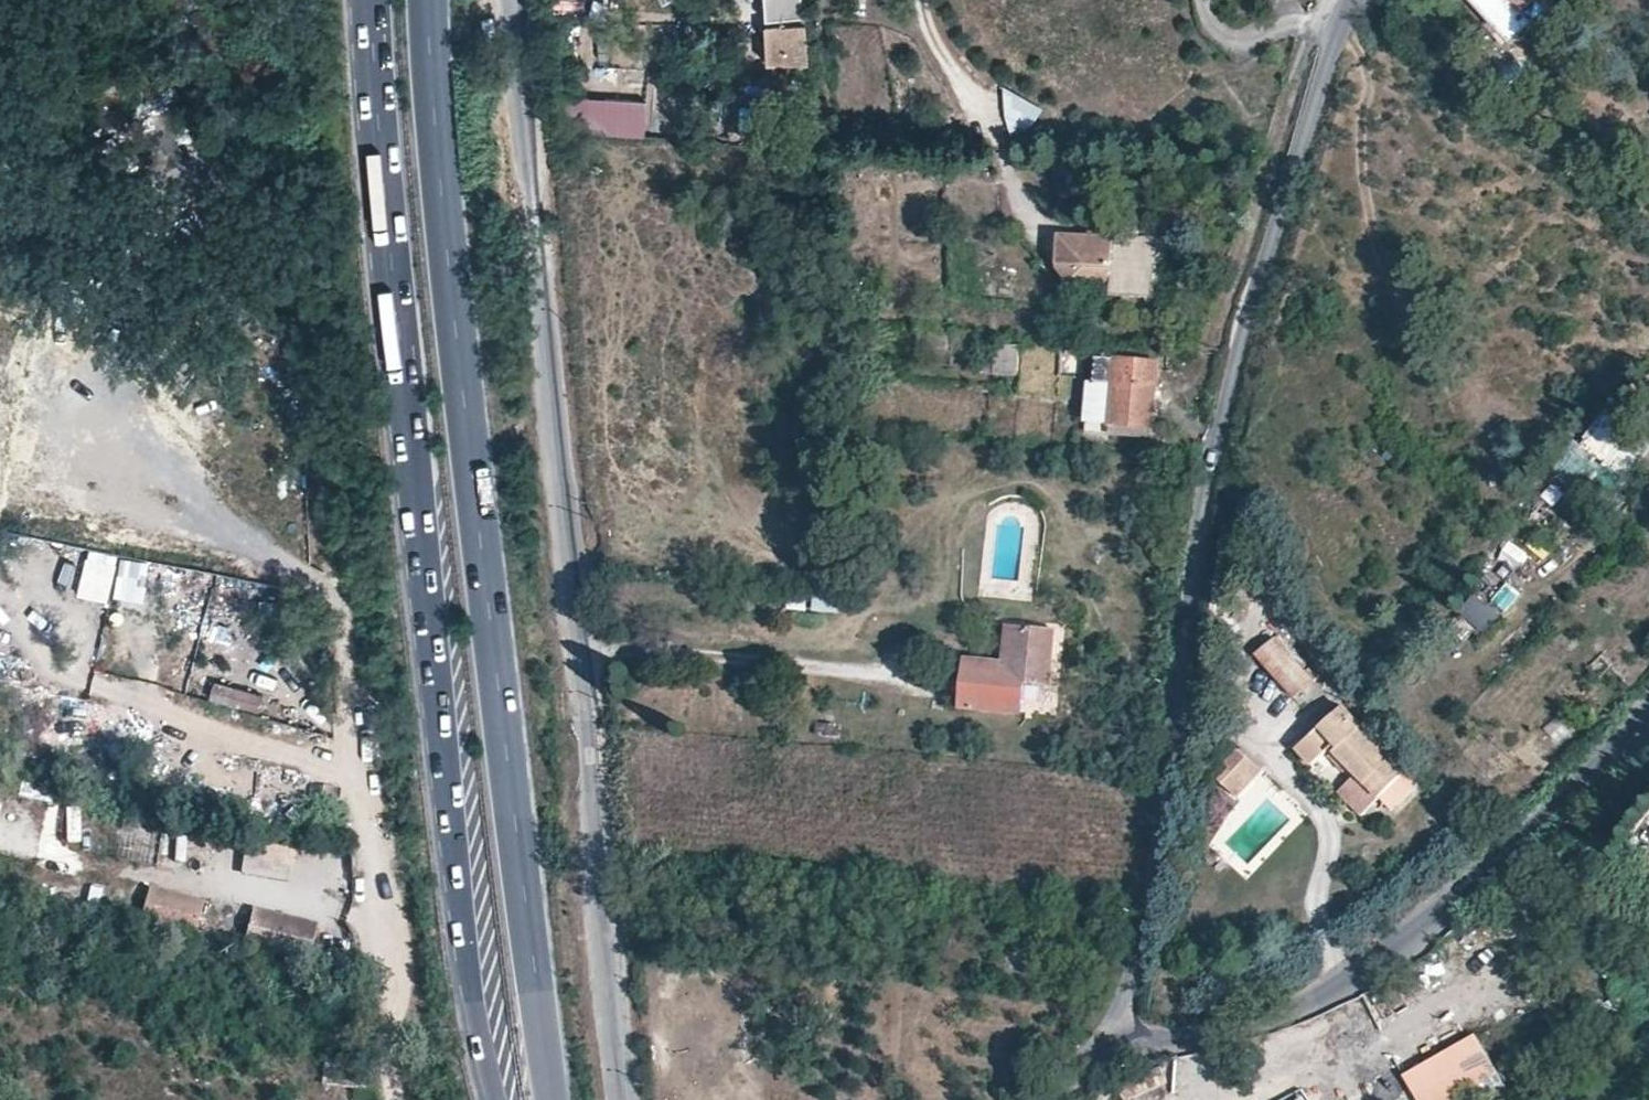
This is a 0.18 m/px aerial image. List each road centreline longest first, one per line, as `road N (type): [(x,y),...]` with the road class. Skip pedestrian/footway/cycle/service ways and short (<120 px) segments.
road 1 (primary): [(370,0),(391,294),(456,867),(473,987),(501,1099)]
road 2 (primary): [(554,1099),(442,237),(425,0)]
road 3 (residential): [(513,0),(622,1099)]
road 4 (trunk): [(402,0),(500,1099)]
road 5 (trunk): [(552,1099),(457,0)]
road 6 (residential): [(1350,0),(1334,22),(1209,472),(1145,933),(1117,1038)]
road 7 (residential): [(1117,1038),(1208,1038),(1380,956),(1515,861),(1648,721)]
road 8 (unclassified): [(393,1099),(348,670)]

